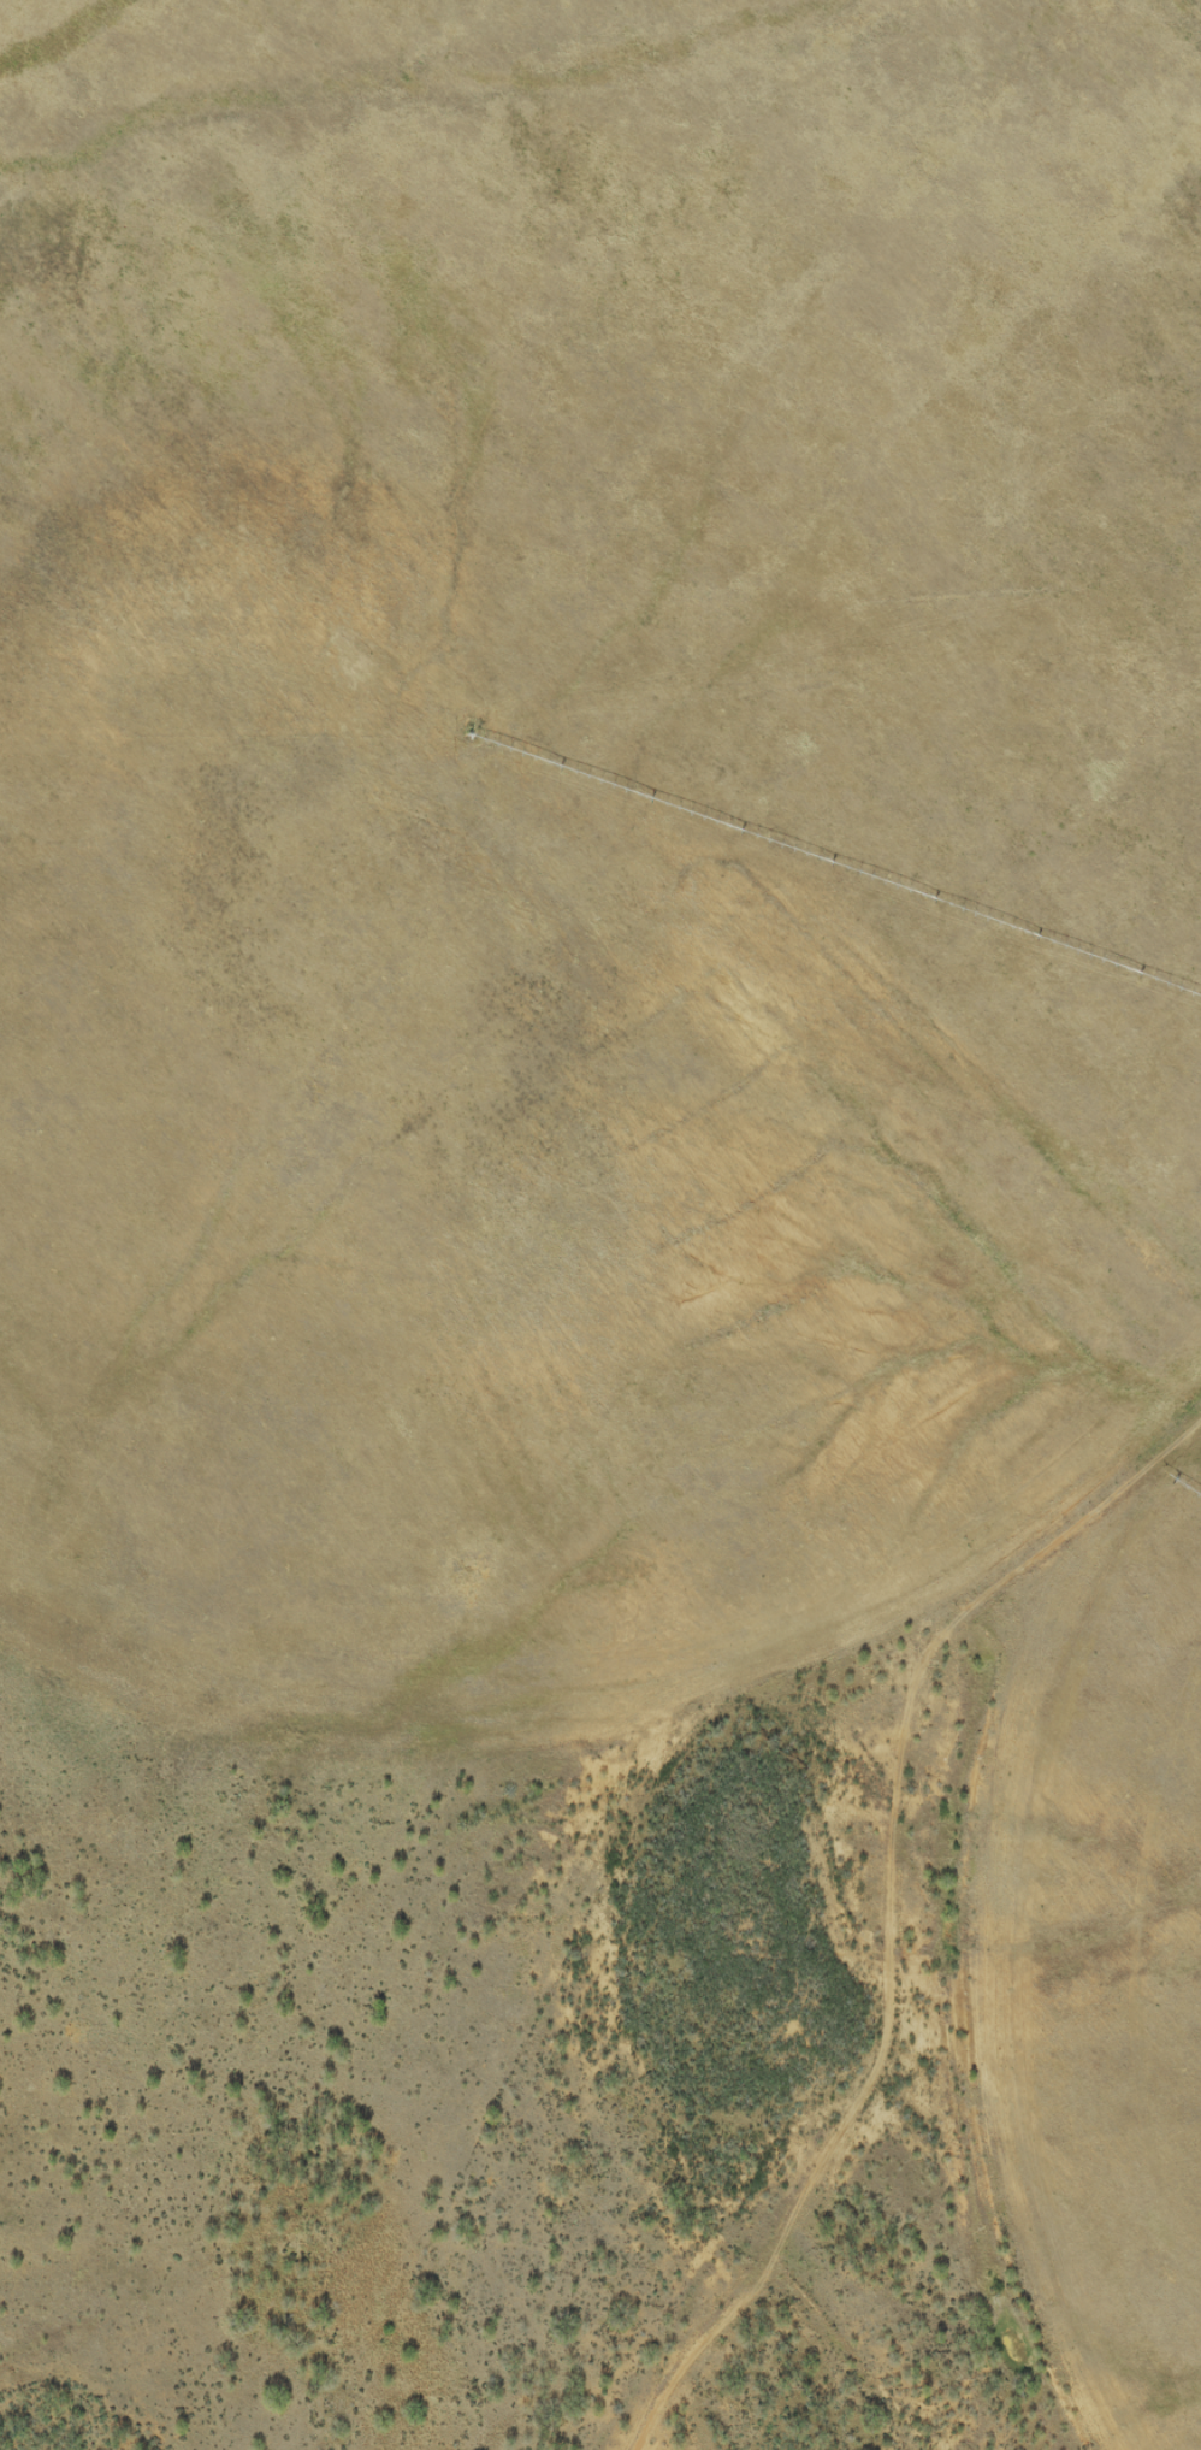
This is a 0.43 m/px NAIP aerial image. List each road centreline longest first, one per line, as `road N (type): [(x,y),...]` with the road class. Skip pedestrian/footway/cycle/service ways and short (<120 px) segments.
road 1 (residential): [(694,2449),(814,2242),(900,2007),(889,1889),(795,1731),(714,1537),(0,854)]

